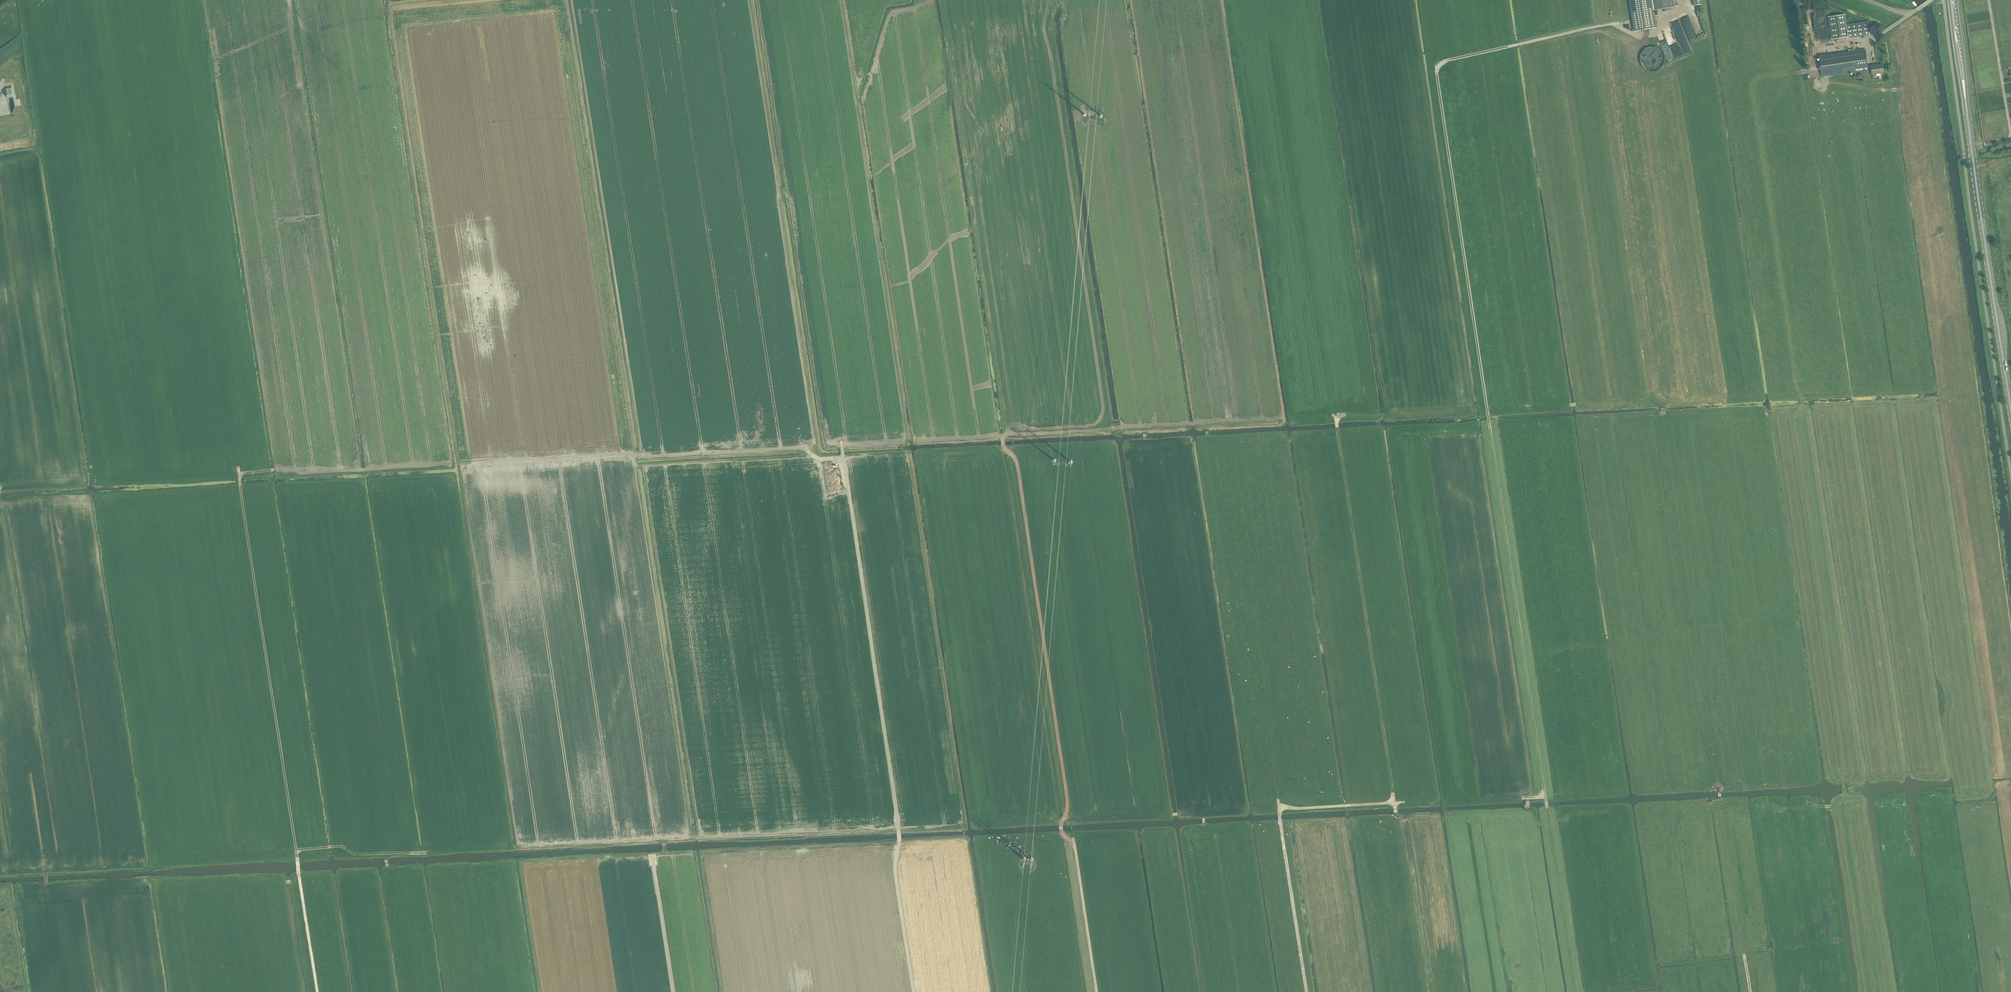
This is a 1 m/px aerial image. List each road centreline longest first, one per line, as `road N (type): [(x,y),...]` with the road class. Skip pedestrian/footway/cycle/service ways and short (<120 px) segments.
road 1 (track): [(1307,991),(1279,809),(1394,803),(1337,421),(1378,415)]
road 2 (track): [(915,991),(845,461)]
road 3 (track): [(317,991),(242,488)]
road 4 (track): [(1069,812),(1011,454)]
road 5 (primary): [(2010,409),(1964,88)]
road 6 (track): [(45,867),(0,575)]
road 7 (track): [(671,991),(655,882),(662,837)]
road 8 (track): [(1097,991),(1074,846)]
road 9 (track): [(2010,132),(1989,0)]
road 10 (track): [(61,991),(45,867)]

